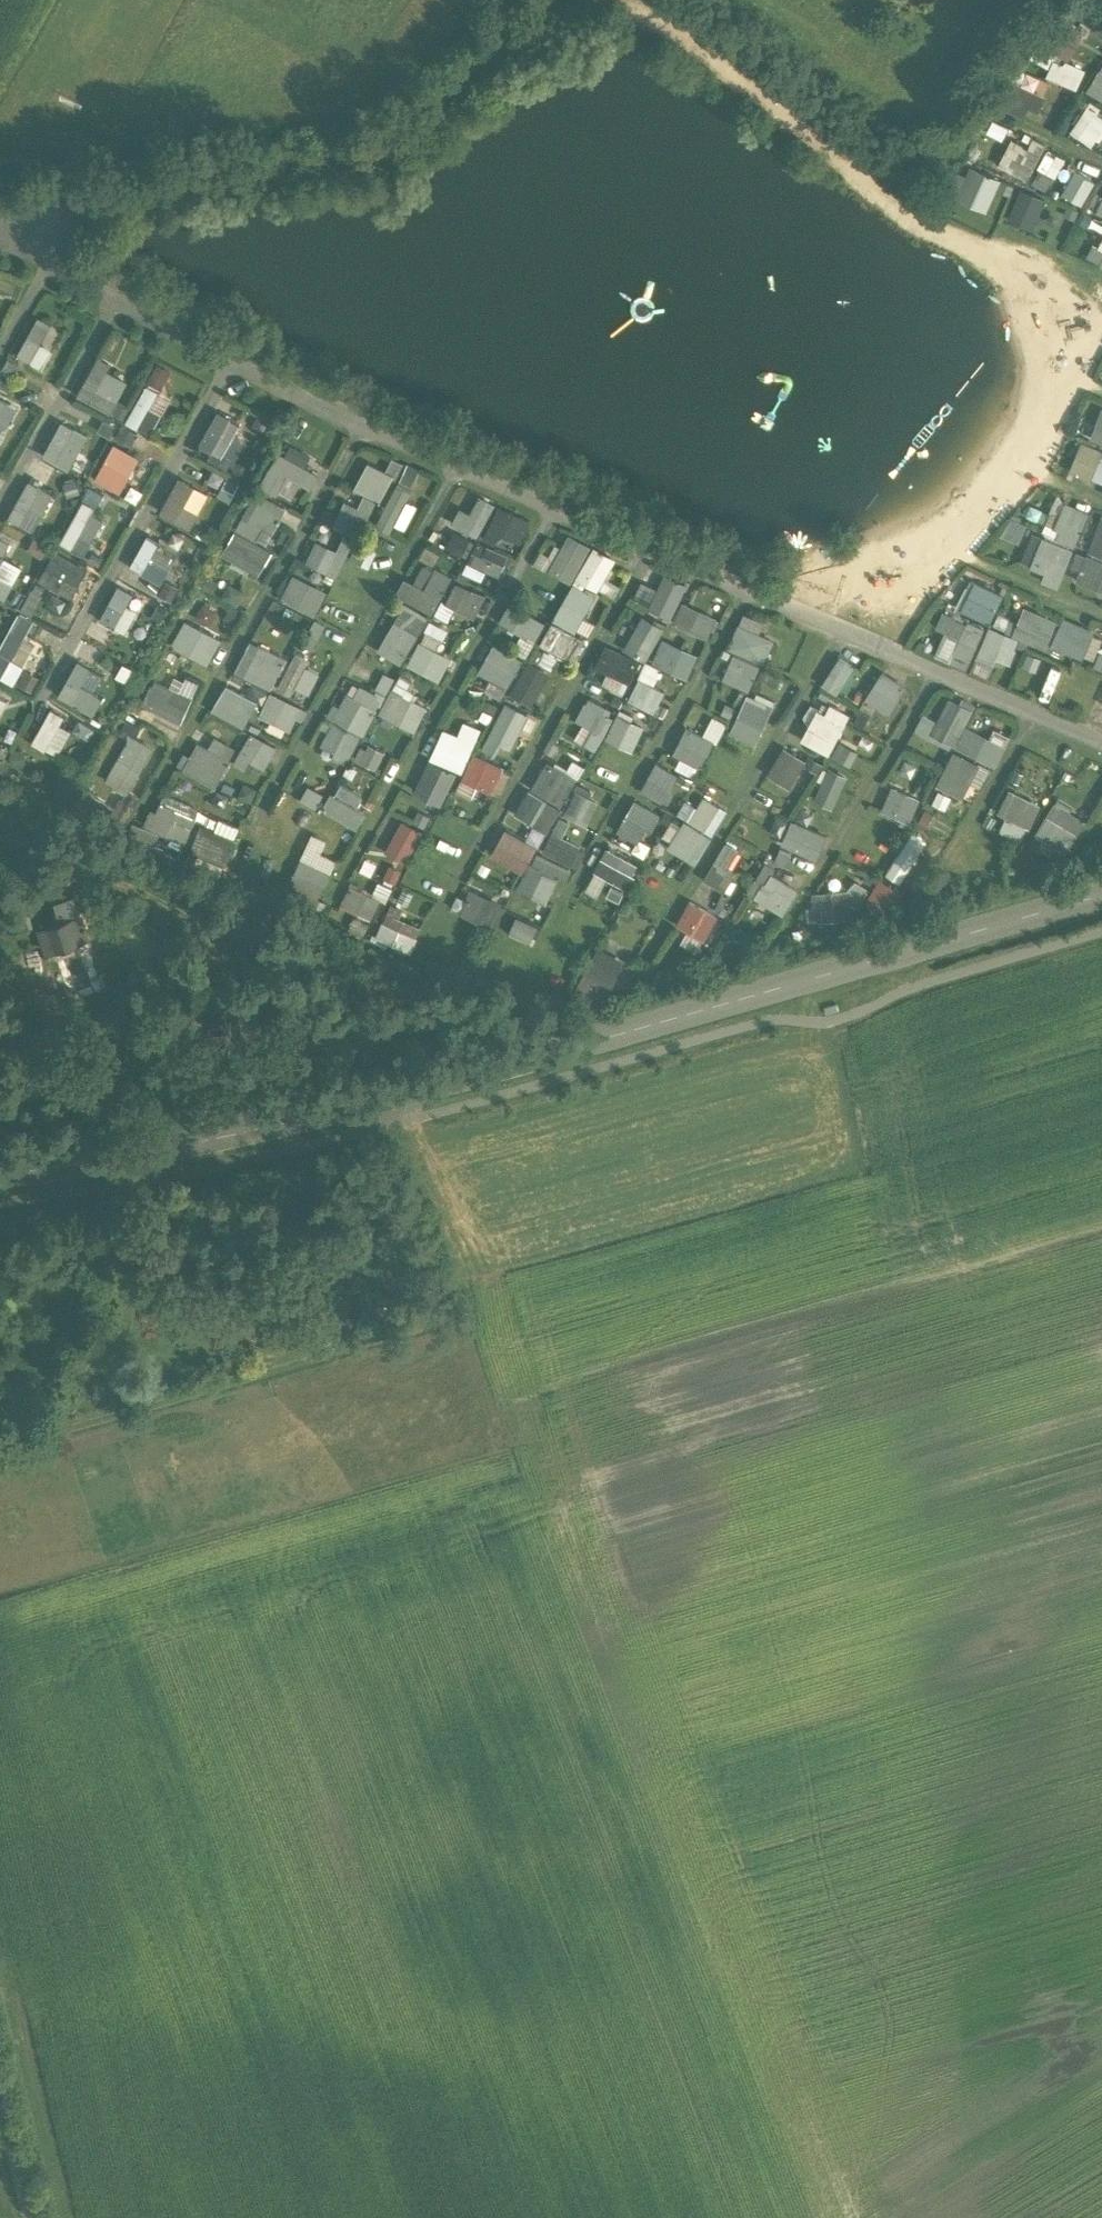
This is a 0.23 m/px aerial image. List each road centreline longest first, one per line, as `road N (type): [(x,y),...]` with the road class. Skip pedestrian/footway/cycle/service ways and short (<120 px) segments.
road 1 (tertiary): [(1101,894),(265,1128),(0,1171)]
road 2 (unclassified): [(0,2100),(30,2217)]

